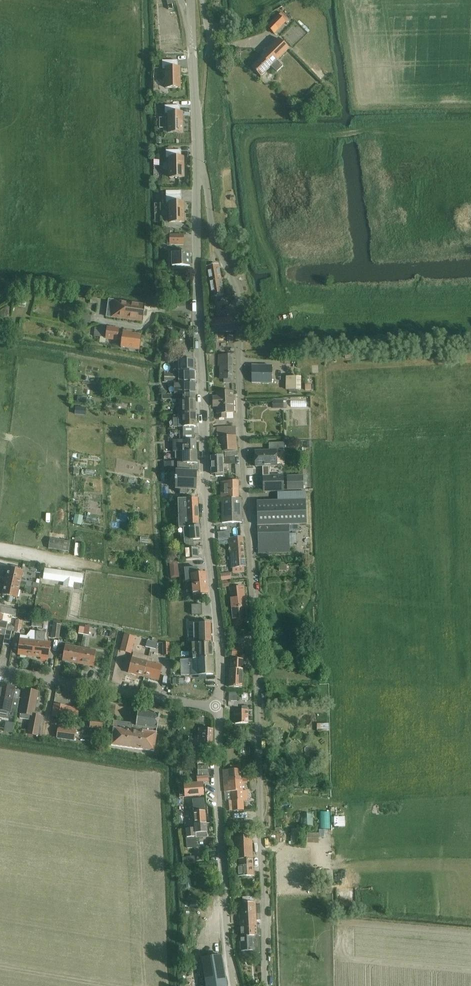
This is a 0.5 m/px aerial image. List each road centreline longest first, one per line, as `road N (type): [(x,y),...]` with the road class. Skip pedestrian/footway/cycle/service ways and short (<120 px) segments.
road 1 (residential): [(265,985),(240,317),(197,152)]
road 2 (residential): [(220,707),(205,500),(197,152)]
road 3 (residential): [(227,943),(220,707)]
road 4 (residential): [(220,707),(0,670)]

